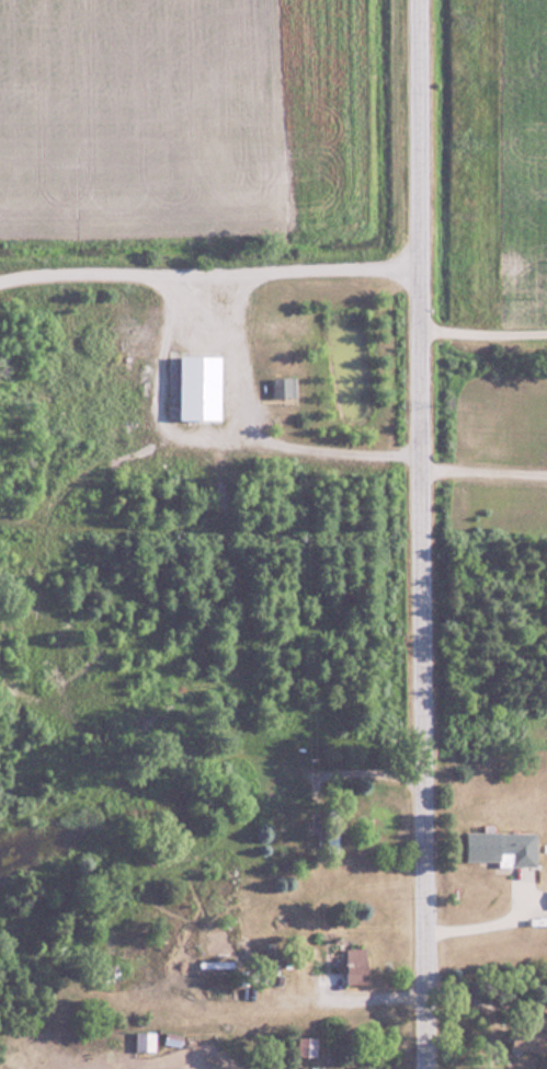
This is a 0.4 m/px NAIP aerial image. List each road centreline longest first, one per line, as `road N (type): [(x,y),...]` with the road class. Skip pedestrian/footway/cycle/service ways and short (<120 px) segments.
road 1 (residential): [(417,1068),(412,0)]
road 2 (residential): [(412,326),(546,328)]

